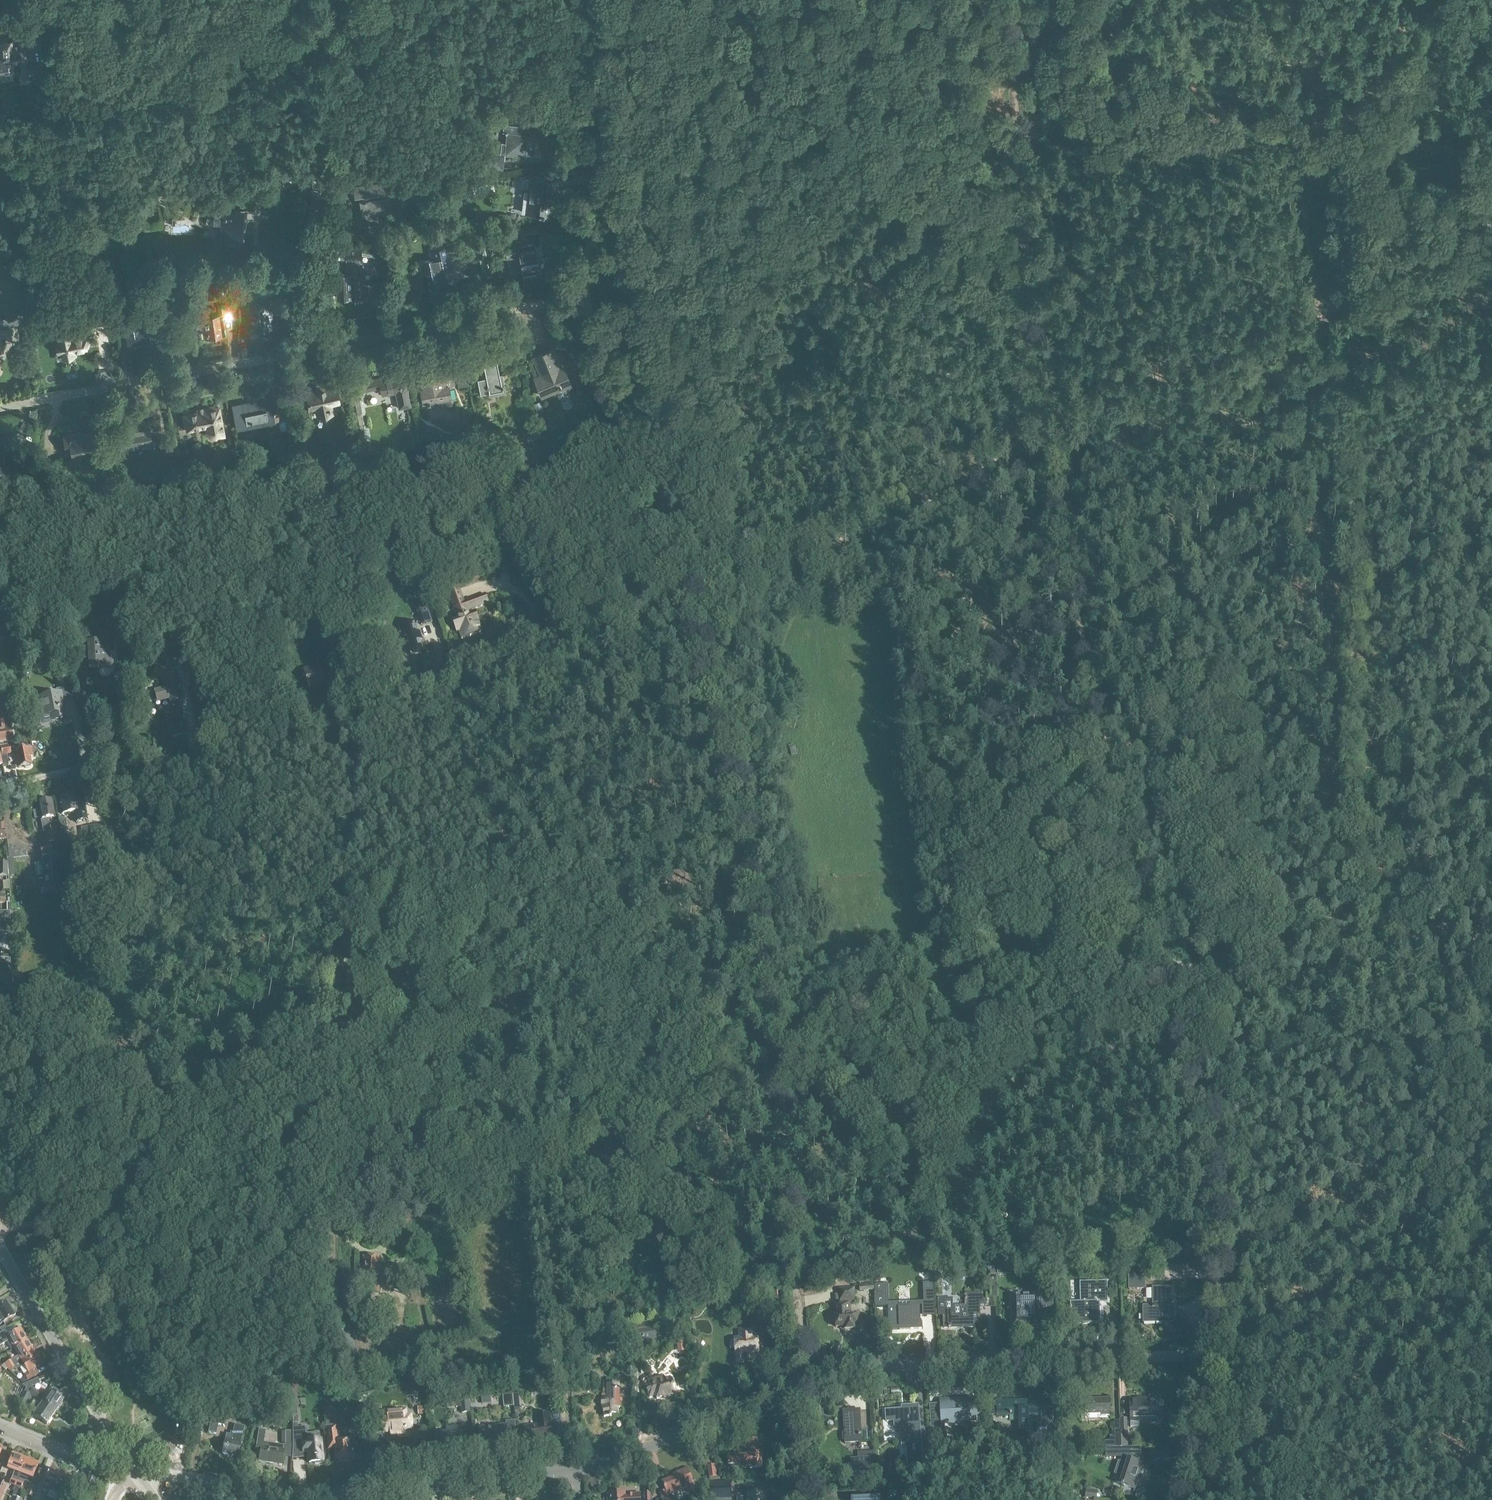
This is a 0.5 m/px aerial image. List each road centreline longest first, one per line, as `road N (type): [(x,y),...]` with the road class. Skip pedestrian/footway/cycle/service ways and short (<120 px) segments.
road 1 (track): [(806,1381),(776,1057),(740,817),(664,509),(587,292),(616,0)]
road 2 (track): [(0,1228),(194,1180),(431,1188),(989,969)]
road 3 (track): [(1367,976),(1374,852),(1349,809),(1348,401),(1284,103),(1279,0)]
road 4 (track): [(1165,965),(1116,792),(1043,425),(1022,246),(1012,0)]
road 5 (track): [(1491,221),(1424,255),(1385,313),(1325,308),(1088,402),(898,518),(785,554),(666,605)]
road 6 (track): [(138,762),(260,743),(666,605)]
road 7 (residential): [(137,1478),(172,1474),(329,1495),(576,1471)]
road 8 (unclassified): [(806,1381),(910,1364),(1212,1354)]
road 9 (track): [(1212,1354),(1209,1138),(1165,965)]
road 10 (track): [(1165,965),(1270,980),(1429,973),(1491,996)]
road 11 (track): [(543,1146),(572,1472)]
road 12 (track): [(1468,1307),(1478,988)]
road 13 (residential): [(0,406),(297,344)]
road 14 (residential): [(297,344),(587,292)]
road 15 (track): [(1212,1354),(1352,1322),(1491,1304)]
road 16 (residential): [(576,1471),(806,1381)]
road 17 (residential): [(107,1431),(0,1247)]
road 18 (track): [(315,196),(334,31),(346,0)]
road 19 (track): [(989,969),(1165,965)]
road 20 (unclassified): [(1173,1499),(1204,1412),(1212,1354)]
road 21 (residential): [(297,344),(315,196)]

